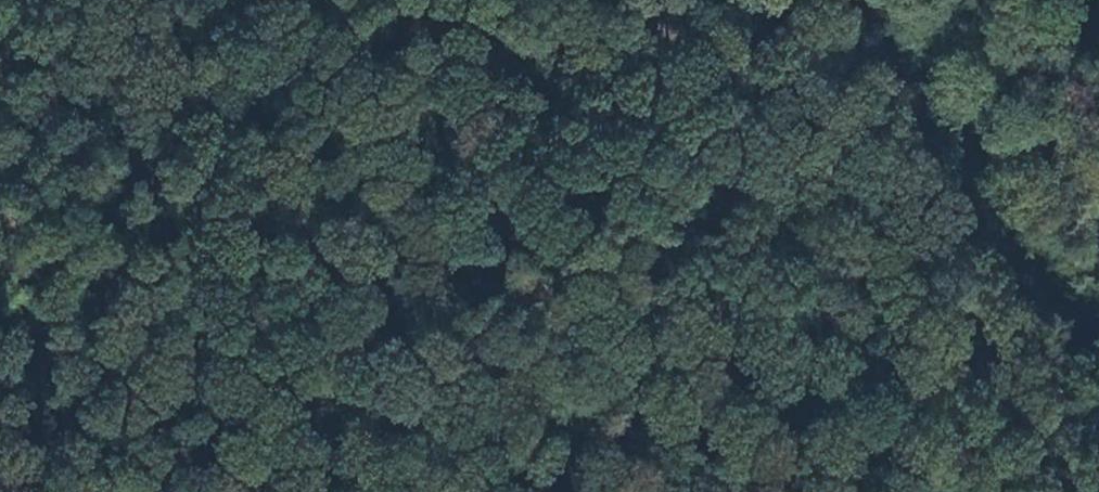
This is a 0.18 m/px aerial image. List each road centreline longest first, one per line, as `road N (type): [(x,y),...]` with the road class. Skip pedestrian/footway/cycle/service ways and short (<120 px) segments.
road 1 (track): [(1098,376),(867,0)]

